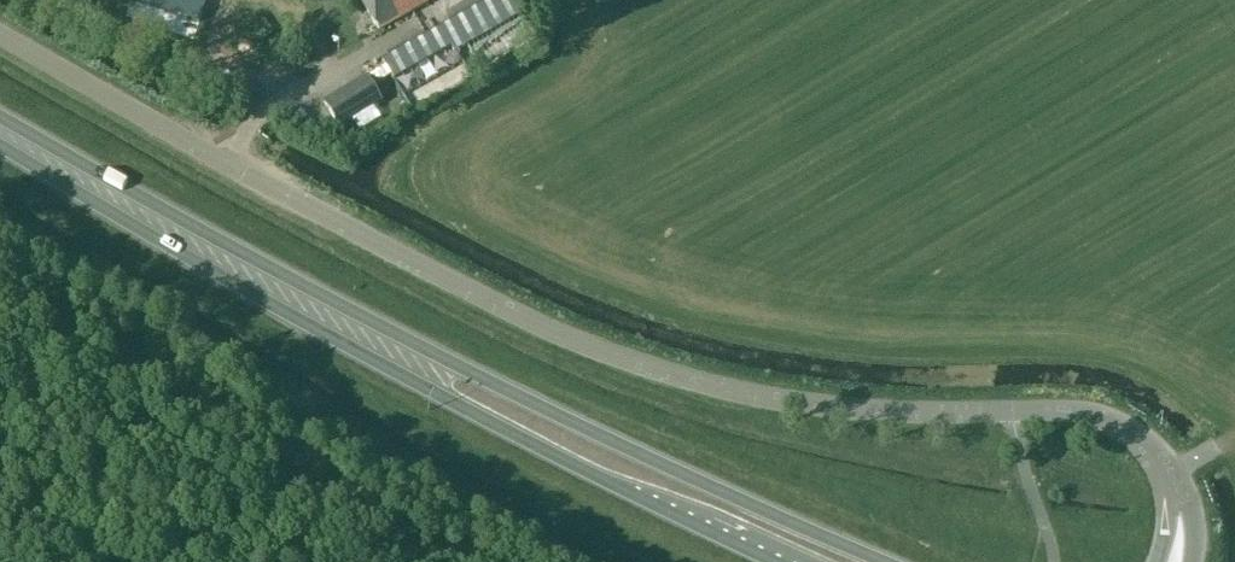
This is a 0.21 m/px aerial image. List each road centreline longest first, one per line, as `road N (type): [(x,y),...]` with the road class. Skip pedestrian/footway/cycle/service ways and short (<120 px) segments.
road 1 (unclassified): [(1173,484),(1134,435),(1082,412),(793,401),(654,368),(559,333),(257,179),(0,30)]
road 2 (trunk): [(883,561),(773,518),(427,353),(0,116)]
road 3 (trunk): [(0,145),(507,431),(779,561)]
road 4 (track): [(0,218),(571,561)]

